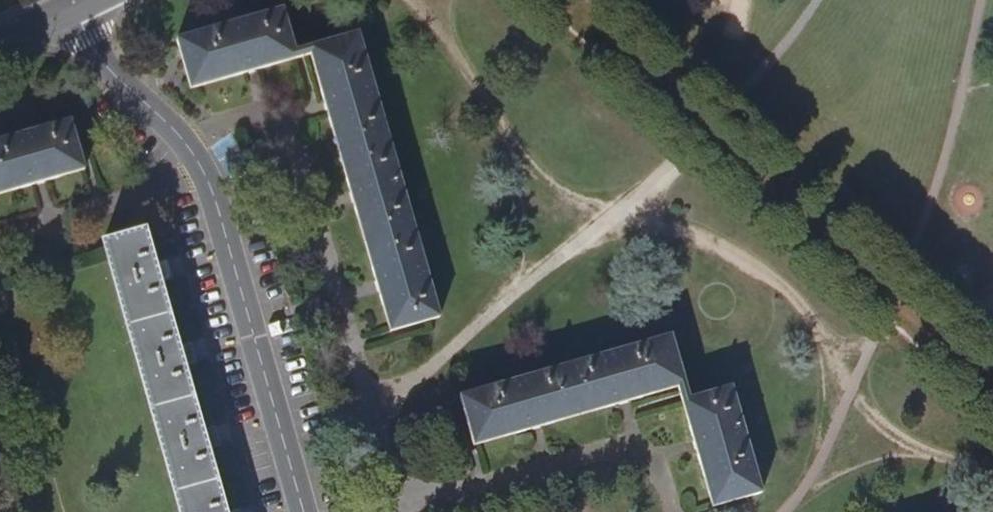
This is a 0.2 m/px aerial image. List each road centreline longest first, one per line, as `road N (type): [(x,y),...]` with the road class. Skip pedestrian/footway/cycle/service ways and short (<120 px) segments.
road 1 (residential): [(71,10),(105,65),(165,120),(212,186),(307,511)]

